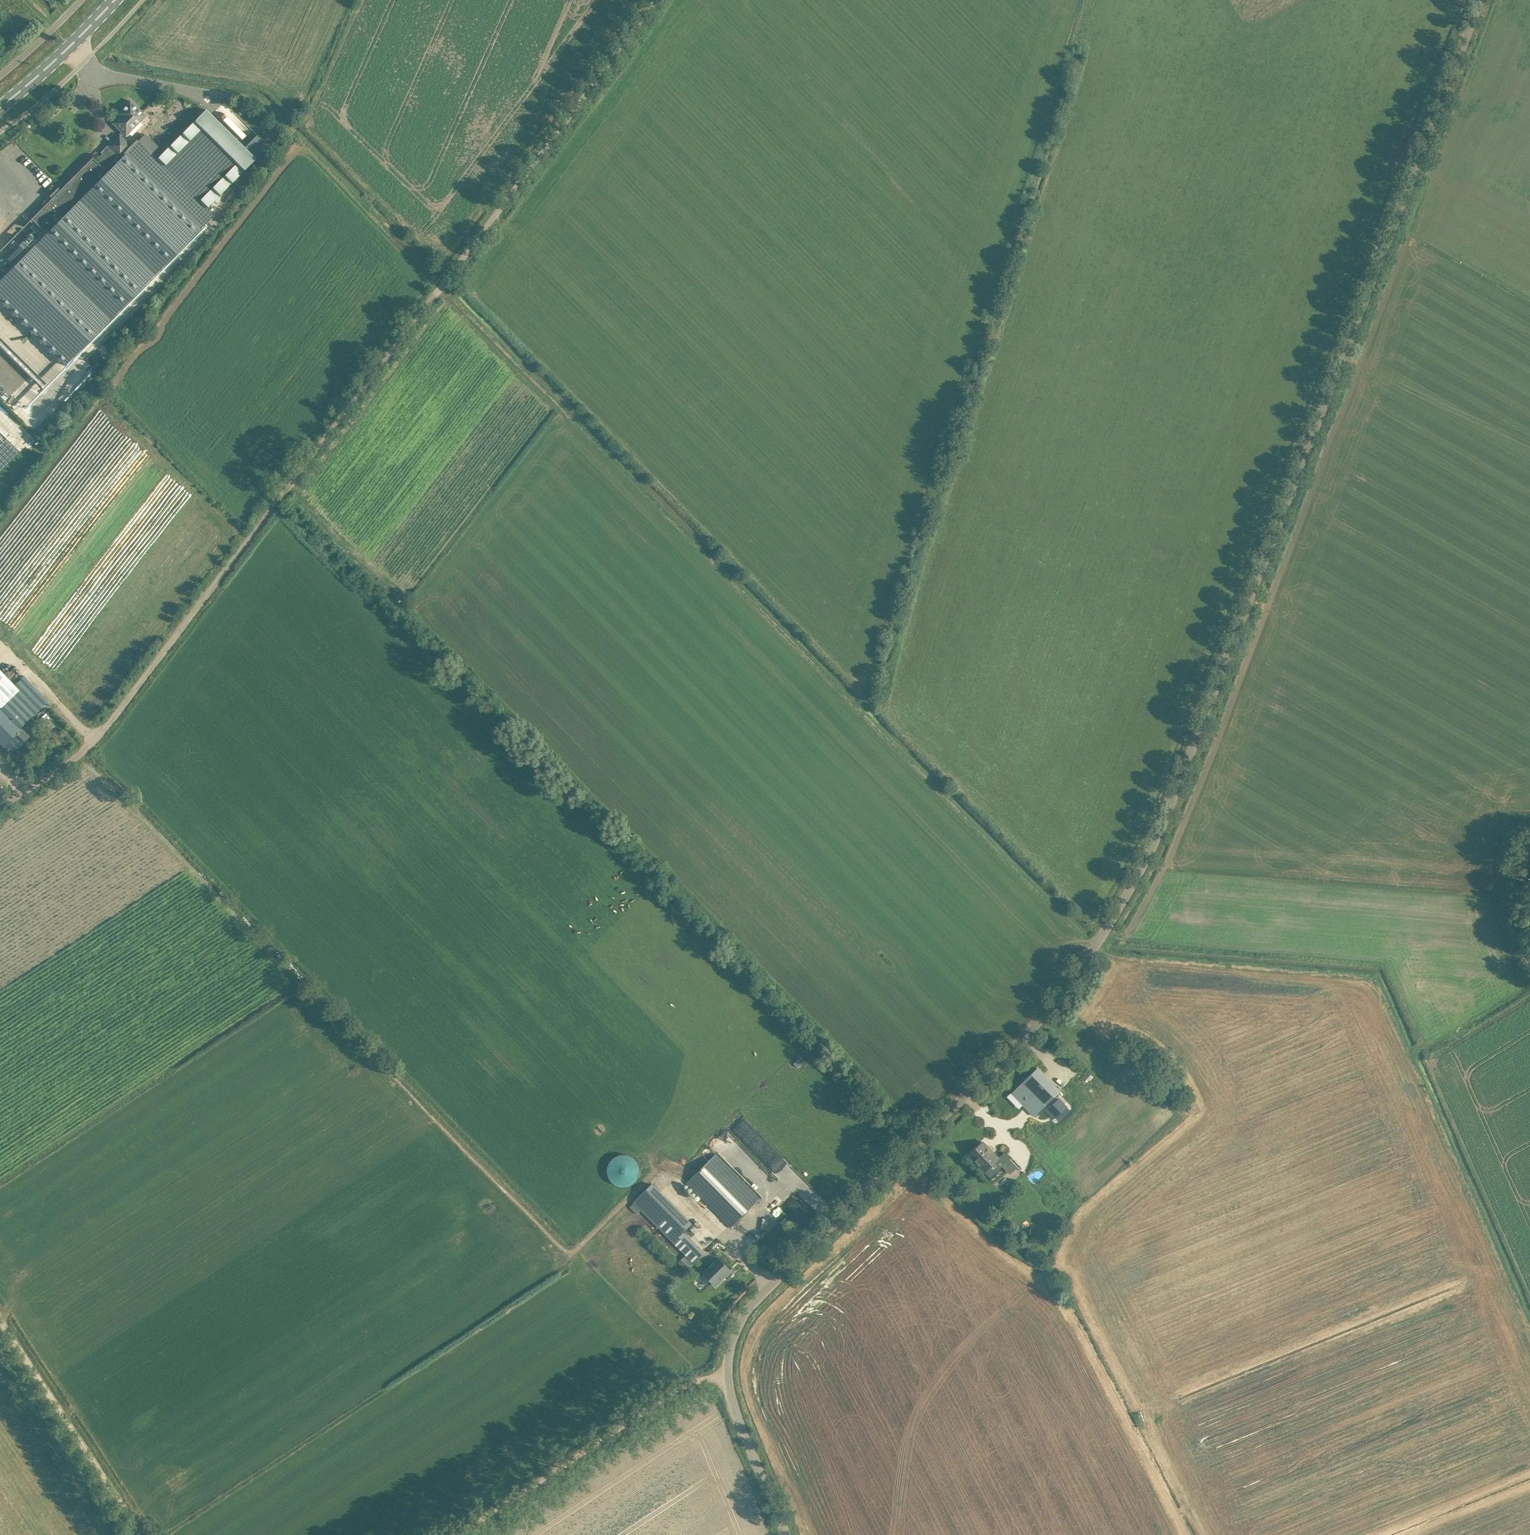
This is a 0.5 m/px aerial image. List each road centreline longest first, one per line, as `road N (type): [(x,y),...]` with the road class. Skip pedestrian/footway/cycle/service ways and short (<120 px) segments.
road 1 (unclassified): [(786,1534),(730,1392),(730,1342),(759,1296),(1046,1010),(1137,880),(1478,0)]
road 2 (unclassified): [(252,533),(655,0)]
road 3 (track): [(0,807),(93,741),(252,533)]
road 4 (track): [(1078,1200),(1054,1252),(1197,1534)]
road 5 (track): [(1529,812),(1202,728)]
road 6 (track): [(727,1372),(683,1386),(459,1534)]
road 7 (track): [(0,1324),(140,1534)]
road 8 (primary): [(0,106),(115,0)]

